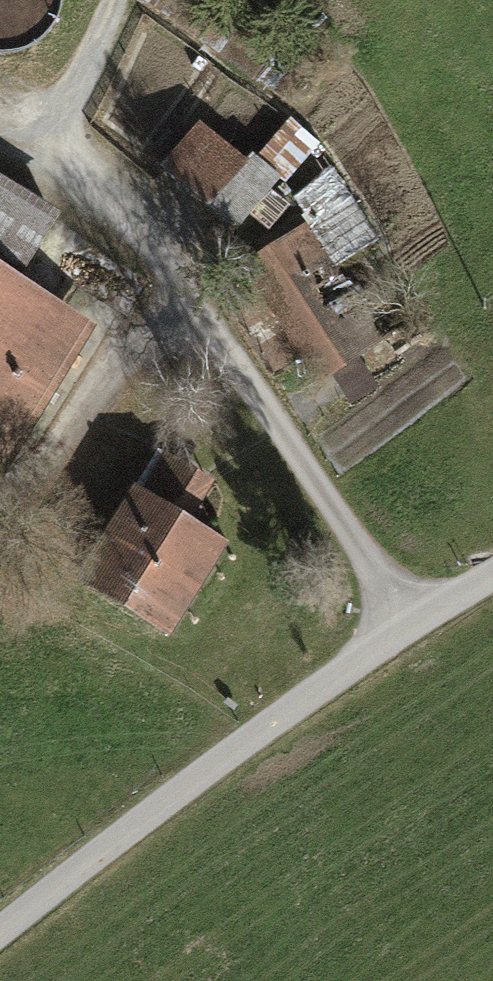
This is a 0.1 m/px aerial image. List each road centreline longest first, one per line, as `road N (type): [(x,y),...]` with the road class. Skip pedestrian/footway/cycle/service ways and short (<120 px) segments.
road 1 (track): [(394,630),(331,485),(232,324),(46,142)]
road 2 (track): [(0,930),(140,813),(394,630)]
road 3 (track): [(46,142),(112,0)]

